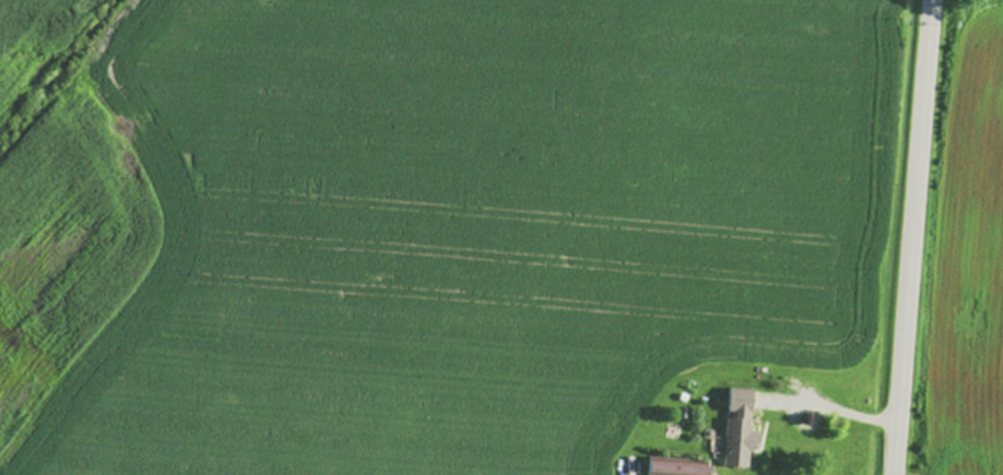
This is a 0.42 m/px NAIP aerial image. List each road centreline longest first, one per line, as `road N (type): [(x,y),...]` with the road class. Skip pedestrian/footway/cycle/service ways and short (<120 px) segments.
road 1 (secondary): [(929,0),(890,474)]

